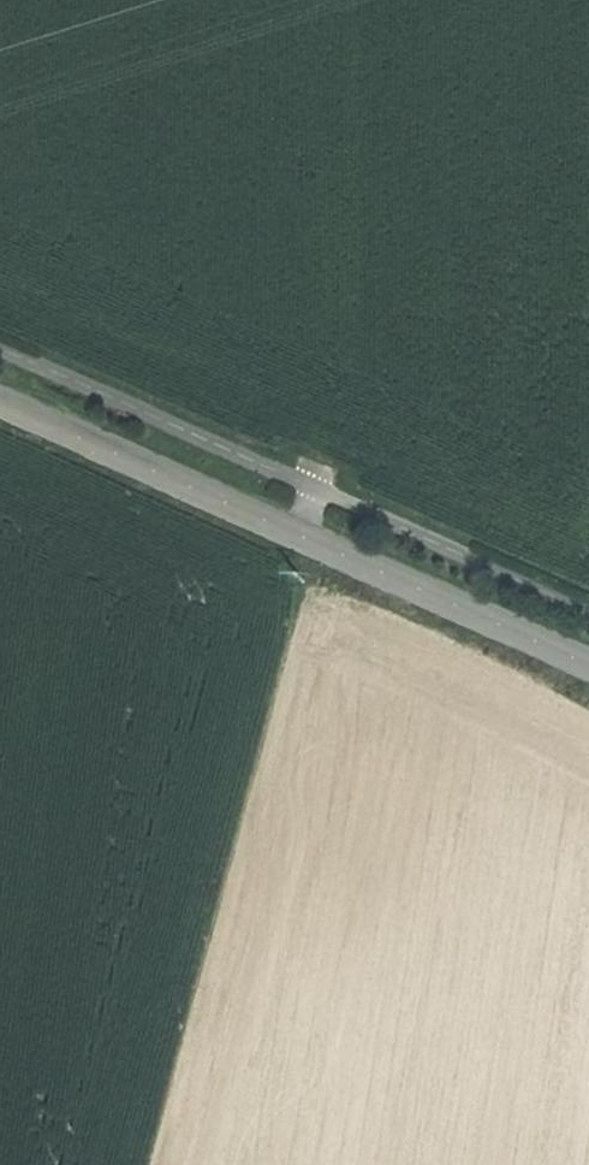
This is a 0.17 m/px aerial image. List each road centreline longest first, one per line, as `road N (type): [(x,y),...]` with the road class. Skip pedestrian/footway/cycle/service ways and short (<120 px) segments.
road 1 (tertiary): [(0,404),(588,665)]

